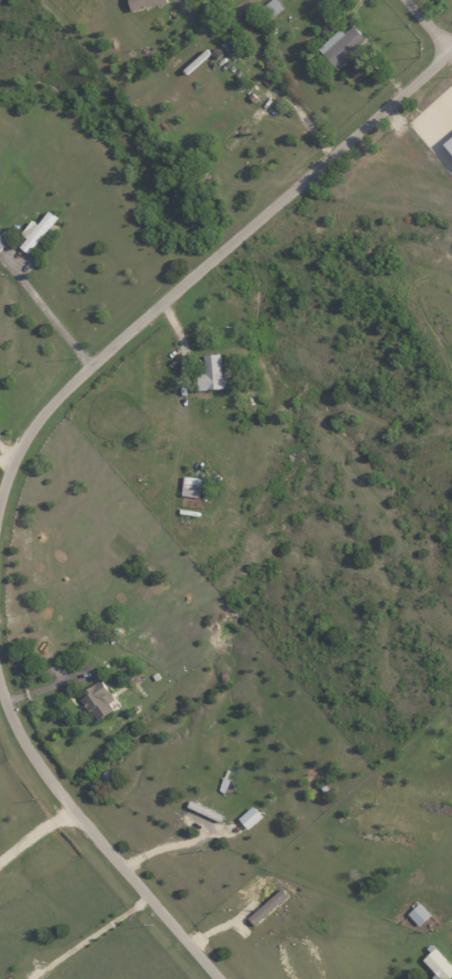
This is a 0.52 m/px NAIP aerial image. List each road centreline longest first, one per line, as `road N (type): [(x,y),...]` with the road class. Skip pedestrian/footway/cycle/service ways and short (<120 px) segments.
road 1 (residential): [(0,505),(28,439),(55,403),(451,47)]
road 2 (residential): [(219,978),(55,788),(0,684)]

